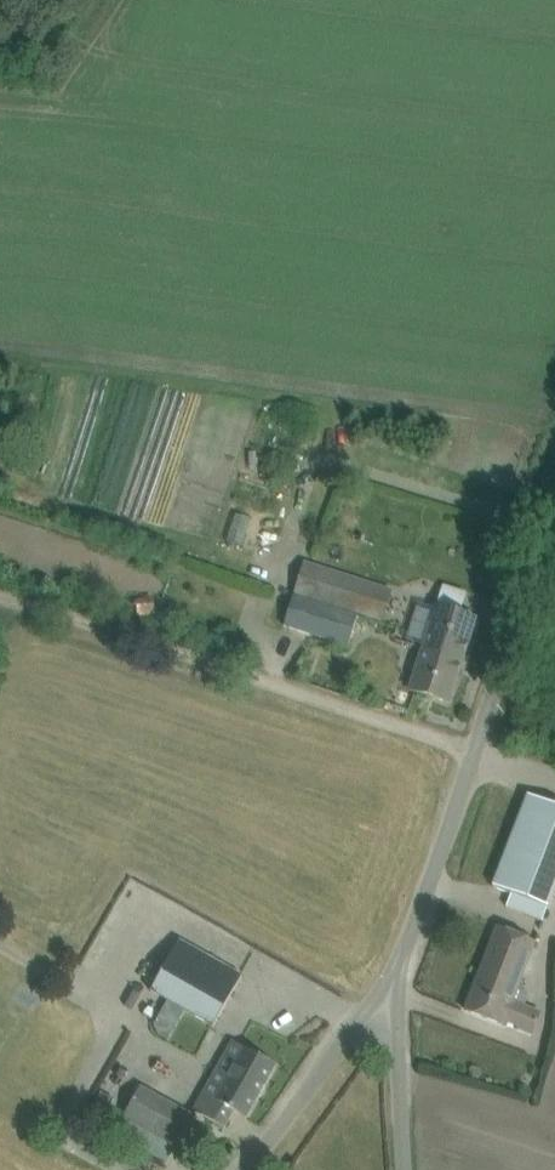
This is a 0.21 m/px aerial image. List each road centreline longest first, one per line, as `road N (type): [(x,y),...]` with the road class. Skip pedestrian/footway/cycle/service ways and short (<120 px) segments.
road 1 (unclassified): [(470,752),(554,488)]
road 2 (unclassified): [(251,1169),(396,966)]
road 3 (unclassified): [(396,966),(470,752)]
road 4 (unclassified): [(396,1169),(388,1122),(396,966)]

